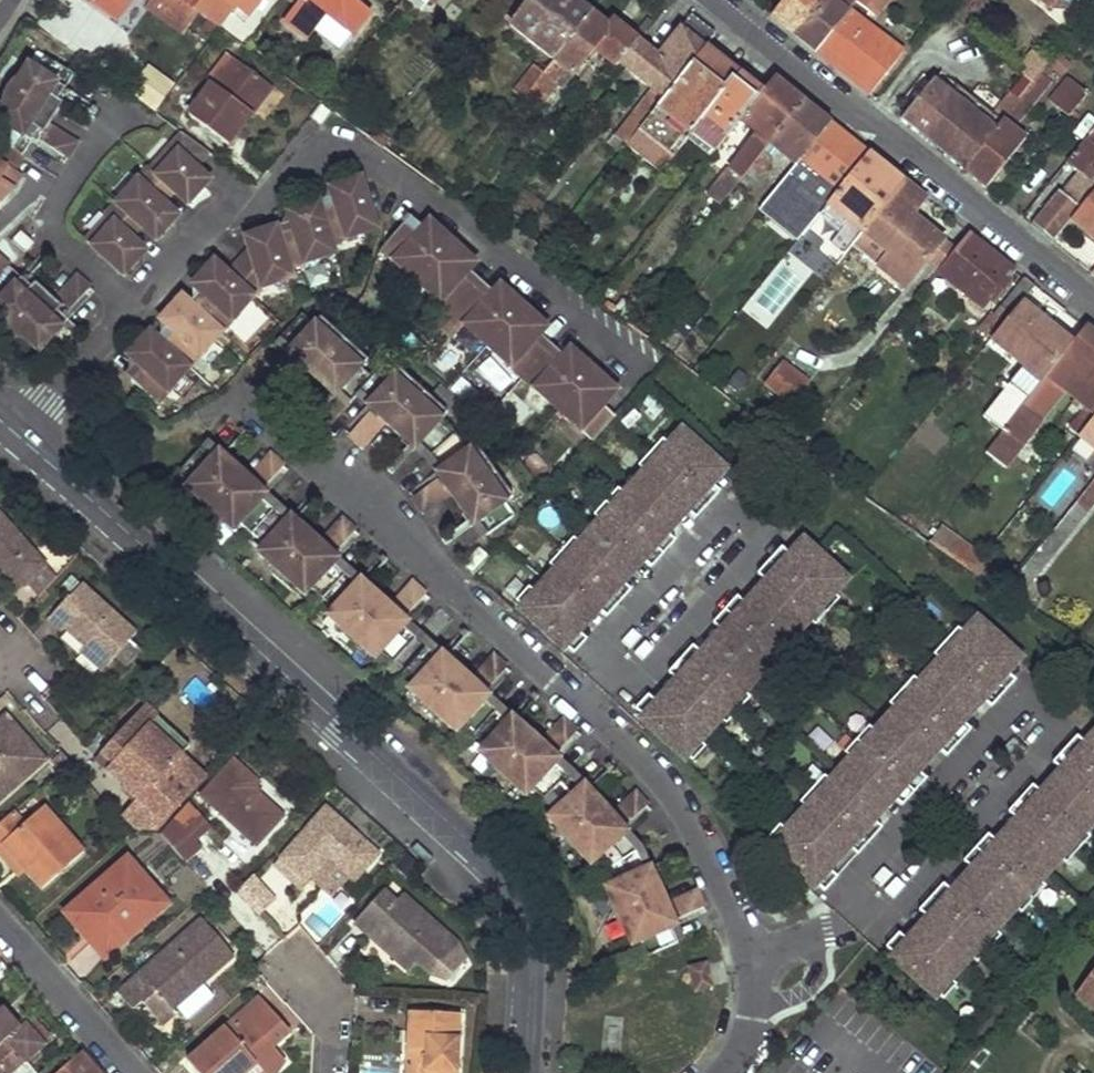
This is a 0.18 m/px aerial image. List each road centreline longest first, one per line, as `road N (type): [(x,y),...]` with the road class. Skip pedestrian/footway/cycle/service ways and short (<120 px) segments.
road 1 (residential): [(725,1072),(738,1058),(752,1014),(754,961),(736,906),(670,786),(555,676),(260,423)]
road 2 (residential): [(18,434),(491,861),(518,896),(529,930),(526,1072)]
road 3 (residential): [(18,434),(234,196),(254,206),(333,144),(455,219),(646,368)]
road 4 (residential): [(719,0),(1093,306)]
road 5 (residential): [(138,1072),(0,916)]

